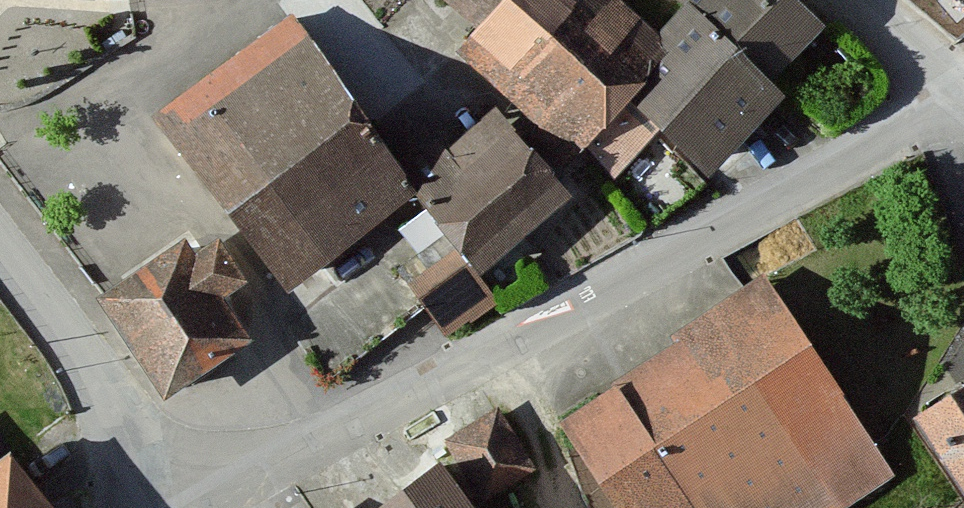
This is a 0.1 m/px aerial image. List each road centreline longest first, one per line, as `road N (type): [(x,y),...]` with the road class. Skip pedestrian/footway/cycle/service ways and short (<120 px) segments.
road 1 (residential): [(199,507),(963,91)]
road 2 (residential): [(0,248),(199,507)]
road 3 (residential): [(963,89),(852,0)]

